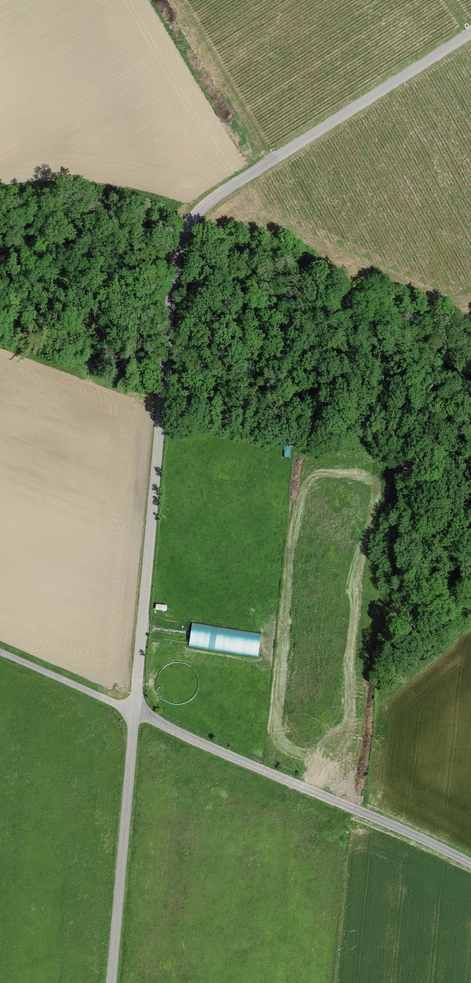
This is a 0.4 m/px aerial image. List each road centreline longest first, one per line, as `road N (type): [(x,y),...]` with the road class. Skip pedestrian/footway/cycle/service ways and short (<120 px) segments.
road 1 (unclassified): [(135,712),(172,276),(184,232),(223,192),(470,33)]
road 2 (unclassified): [(135,712),(470,863)]
road 3 (unclassified): [(135,712),(111,982)]
road 4 (track): [(160,419),(383,449)]
road 5 (track): [(0,652),(135,712)]

